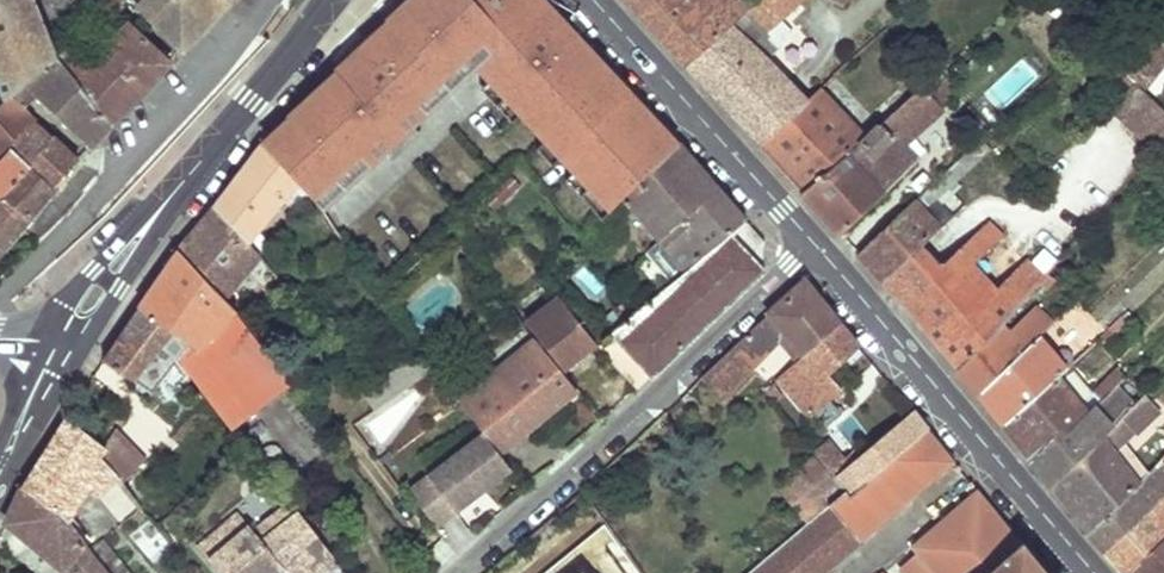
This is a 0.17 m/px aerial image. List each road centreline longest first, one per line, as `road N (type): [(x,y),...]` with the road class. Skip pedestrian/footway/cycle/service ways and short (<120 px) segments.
road 1 (residential): [(814,243),(568,484),(465,572)]
road 2 (secondary): [(814,243),(1086,572)]
road 3 (secondary): [(71,335),(327,0)]
road 4 (secondary): [(594,0),(814,243)]

